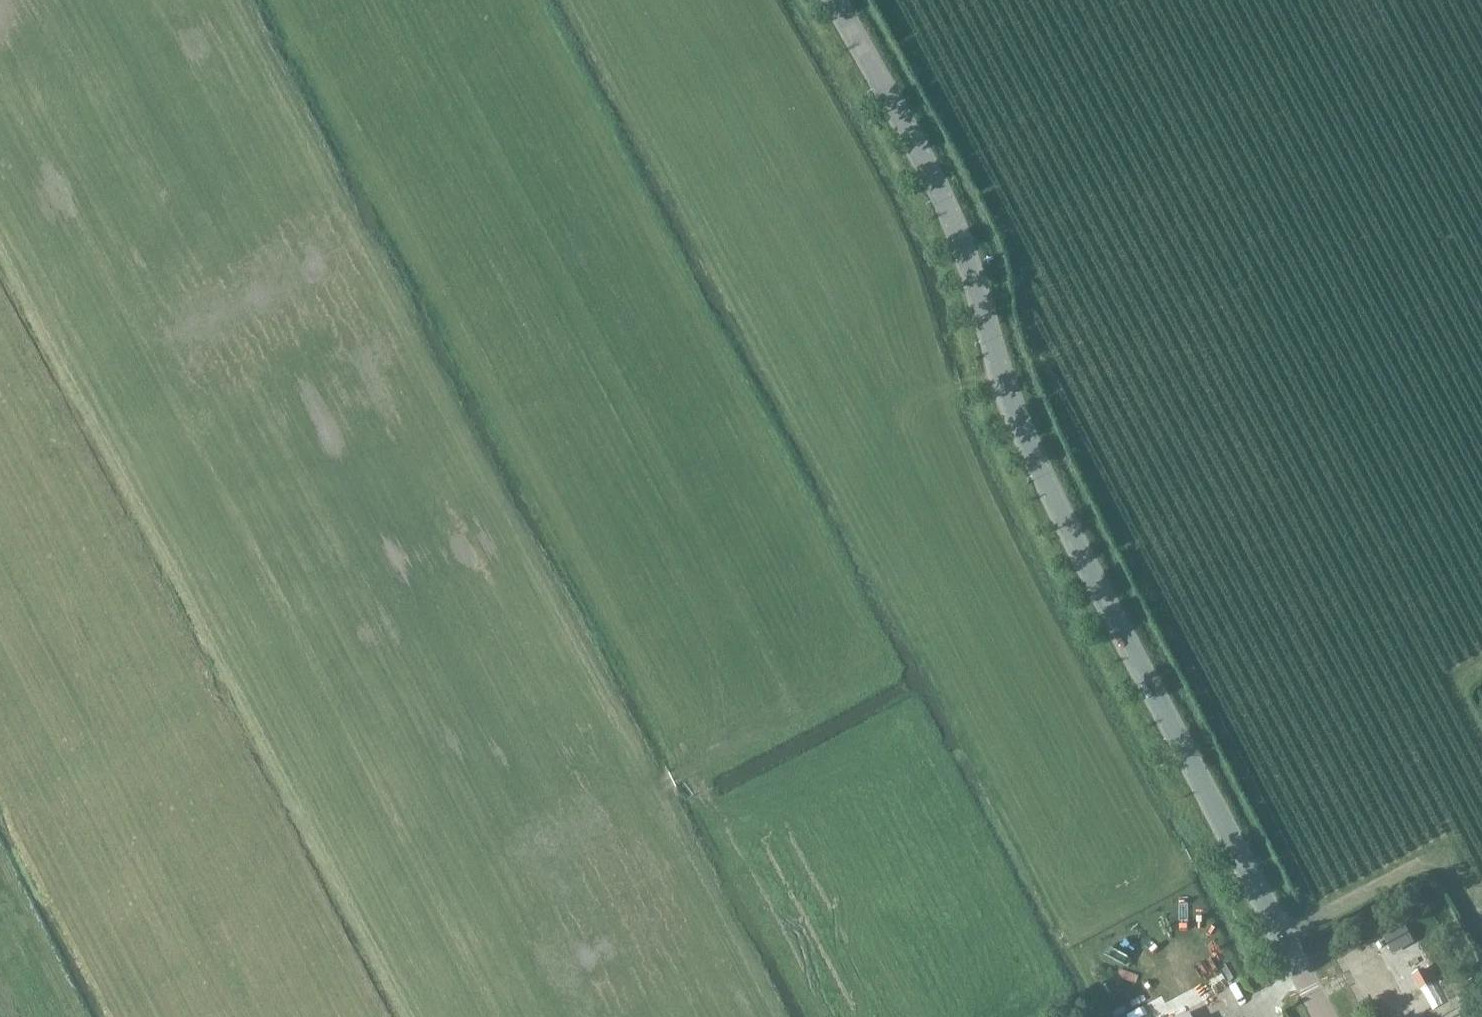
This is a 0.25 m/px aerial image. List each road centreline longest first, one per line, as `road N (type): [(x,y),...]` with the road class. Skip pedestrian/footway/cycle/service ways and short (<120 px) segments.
road 1 (tertiary): [(1326,1016),(1034,455),(957,224),(834,0)]

